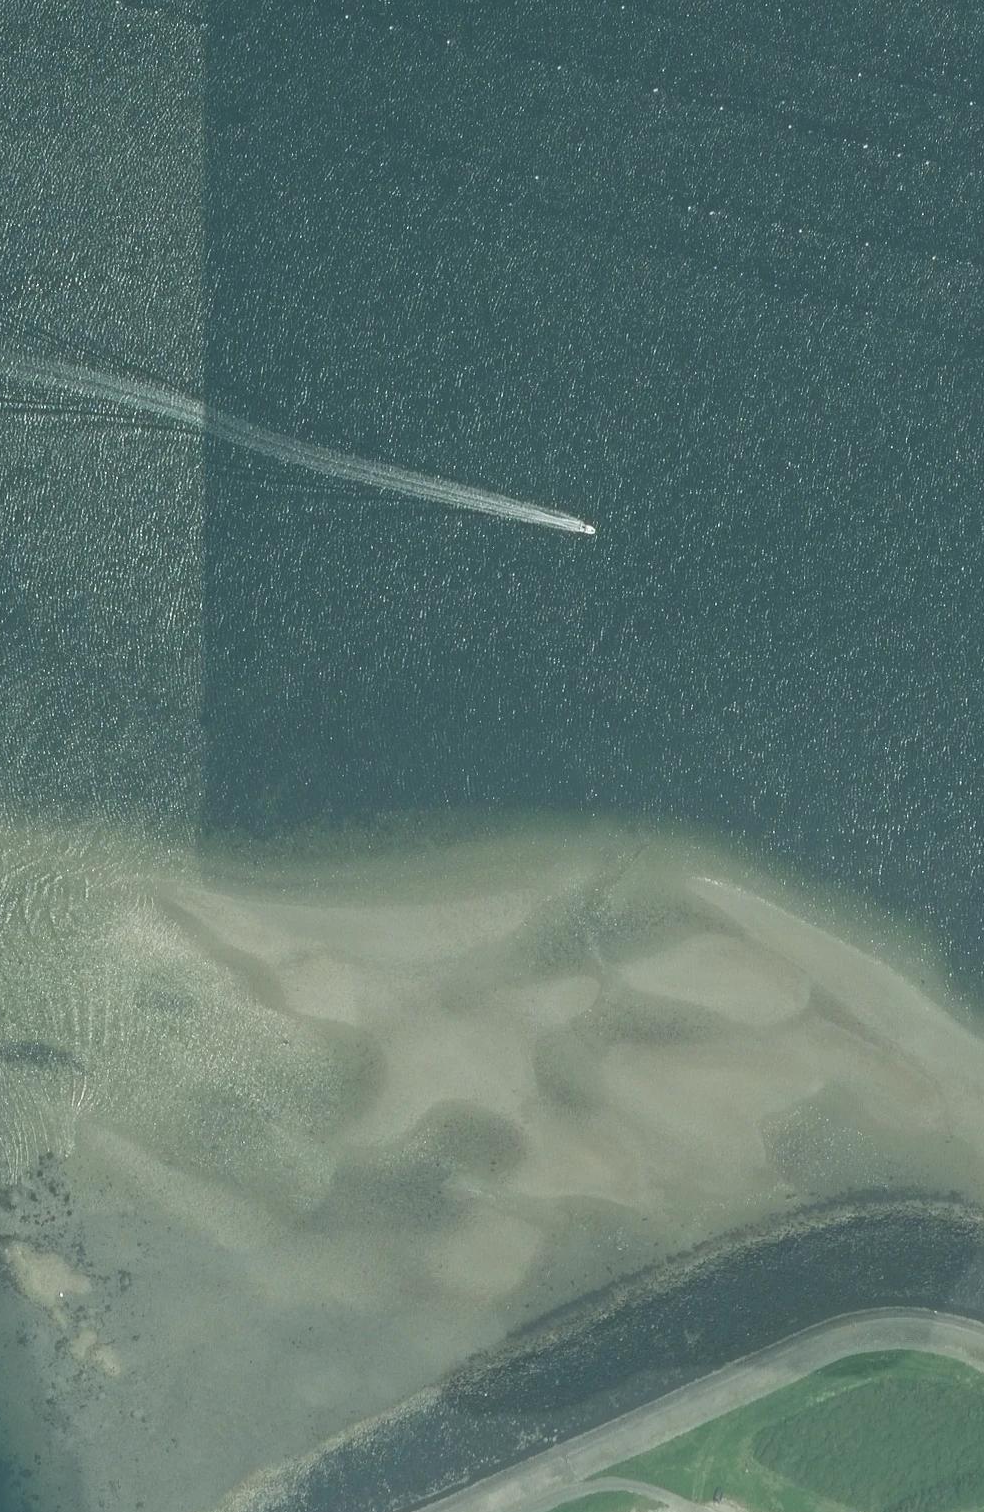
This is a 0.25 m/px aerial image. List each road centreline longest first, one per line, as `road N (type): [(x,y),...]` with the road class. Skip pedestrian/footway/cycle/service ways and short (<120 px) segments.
road 1 (unclassified): [(528,1511),(610,1484),(656,1491),(691,1511)]

